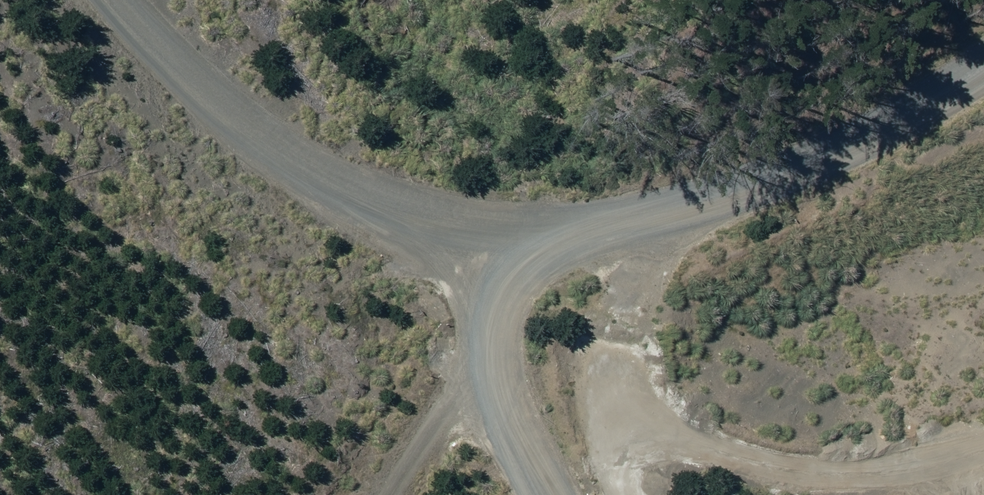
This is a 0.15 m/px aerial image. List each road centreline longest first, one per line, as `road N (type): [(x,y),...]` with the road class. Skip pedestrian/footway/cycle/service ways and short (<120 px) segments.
road 1 (track): [(480,244),(663,221),(882,141),(983,70)]
road 2 (track): [(123,0),(192,79),(382,203),(480,244)]
road 3 (track): [(480,244),(584,494)]
road 4 (track): [(480,244),(395,494)]

